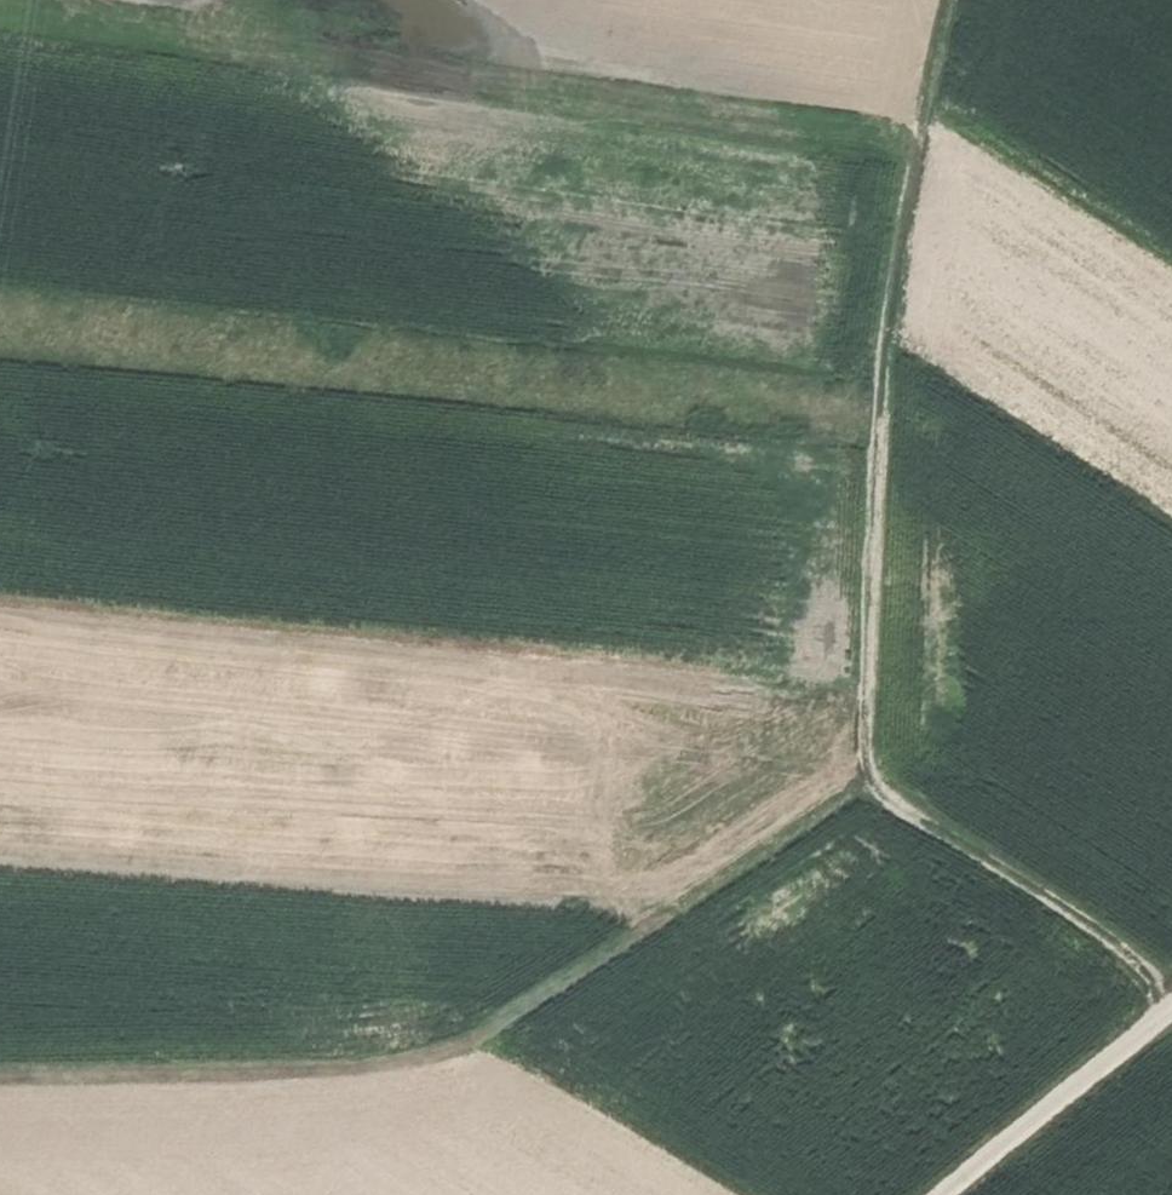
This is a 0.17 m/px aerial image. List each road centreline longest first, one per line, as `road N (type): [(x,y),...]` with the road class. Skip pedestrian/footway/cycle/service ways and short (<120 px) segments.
road 1 (track): [(942,0),(880,266),(874,773),(890,798),(1171,978)]
road 2 (track): [(939,1194),(1171,1001)]

